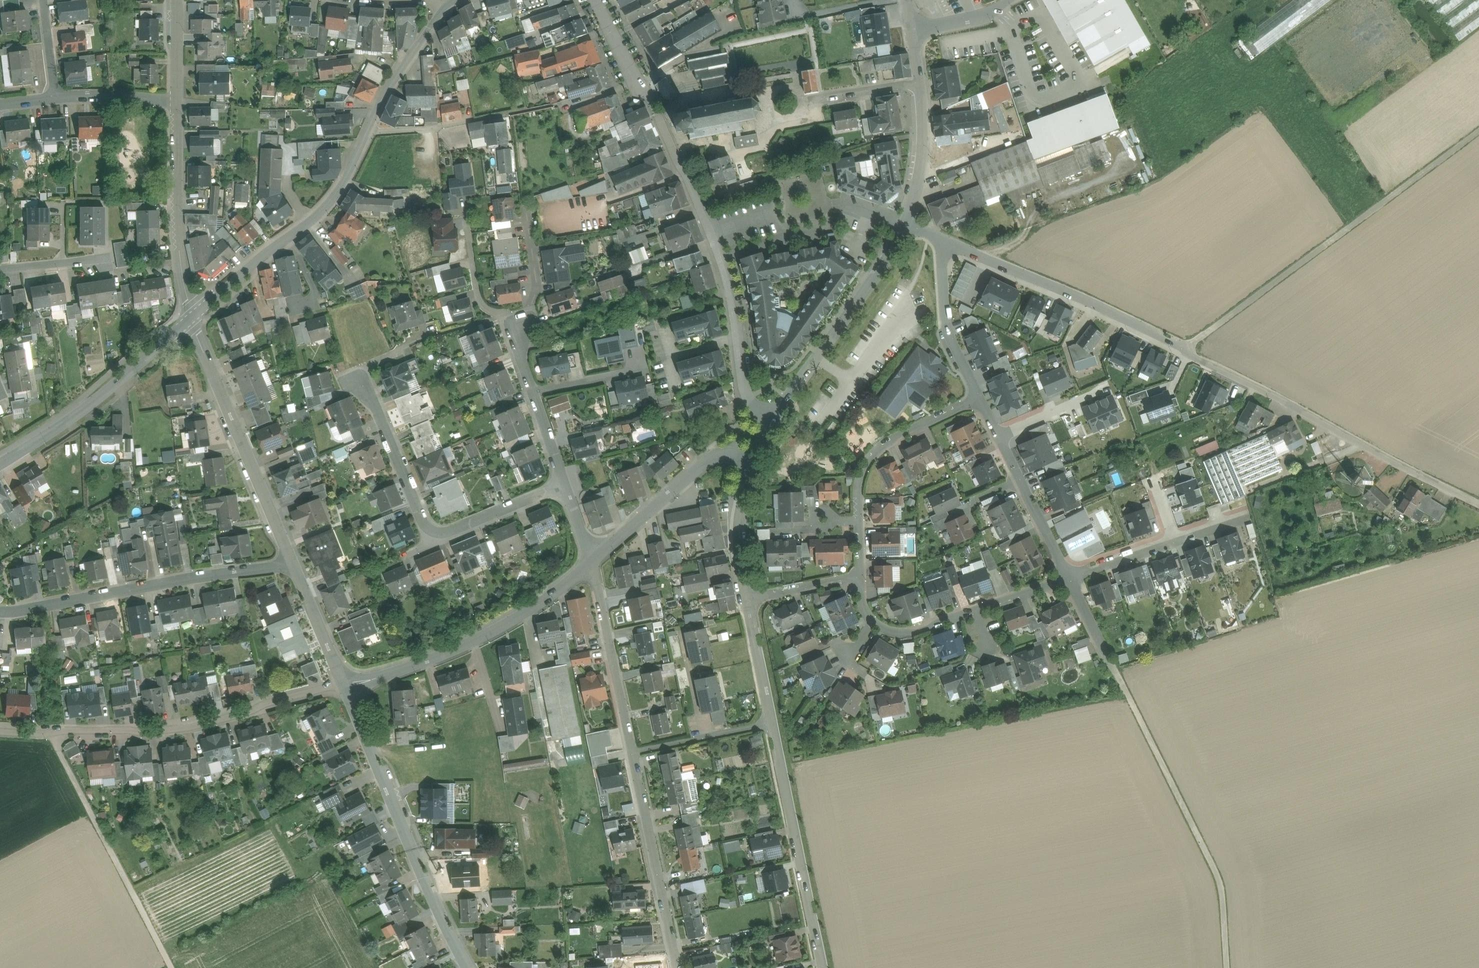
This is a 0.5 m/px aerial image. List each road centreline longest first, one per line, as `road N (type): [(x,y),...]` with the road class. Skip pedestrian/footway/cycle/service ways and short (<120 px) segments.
road 1 (residential): [(1478,504),(1133,323),(941,239)]
road 2 (residential): [(591,563),(678,967)]
road 3 (residential): [(445,7),(399,72),(330,204),(196,320)]
road 4 (residential): [(747,599),(822,967)]
road 5 (track): [(1185,350),(1478,129)]
road 6 (residential): [(0,728),(131,733),(200,725),(345,686)]
road 7 (track): [(1227,967),(1218,878),(1114,668)]
road 8 (residential): [(363,374),(424,525),(441,537),(564,484)]
road 9 (residential): [(472,967),(398,820),(345,686)]
road 10 (residential): [(294,564),(0,609)]
road 11 (residential): [(345,686),(393,676),(488,634),(591,563)]
road 12 (residential): [(681,167),(722,259),(746,393),(773,420)]
road 13 (track): [(175,967),(53,733)]
road 14 (residential): [(294,564),(196,320)]
road 15 (secondary): [(196,320),(79,415),(0,465)]
road 16 (residential): [(773,420),(906,224)]
road 17 (secondary): [(178,97),(180,263),(196,320)]
road 18 (residential): [(591,563),(703,464),(726,456),(753,462)]
road 19 (residential): [(980,398),(880,448),(861,477),(859,520)]
road 20 (residential): [(1069,579),(1247,519)]
road 21 (residential): [(681,167),(596,0)]
road 22 (residential): [(980,398),(947,328),(941,239)]
road 23 (residential): [(516,331),(564,484)]
road 24 (residential): [(906,224),(922,152),(920,83)]
road 25 (residential): [(753,462),(740,521),(747,599)]
road 26 (residential): [(526,204),(537,288),(516,331)]
road 27 (residential): [(345,686),(294,564)]
road 28 (residential): [(516,331),(480,300),(465,218)]
road 29 (residential): [(178,97),(53,97)]

